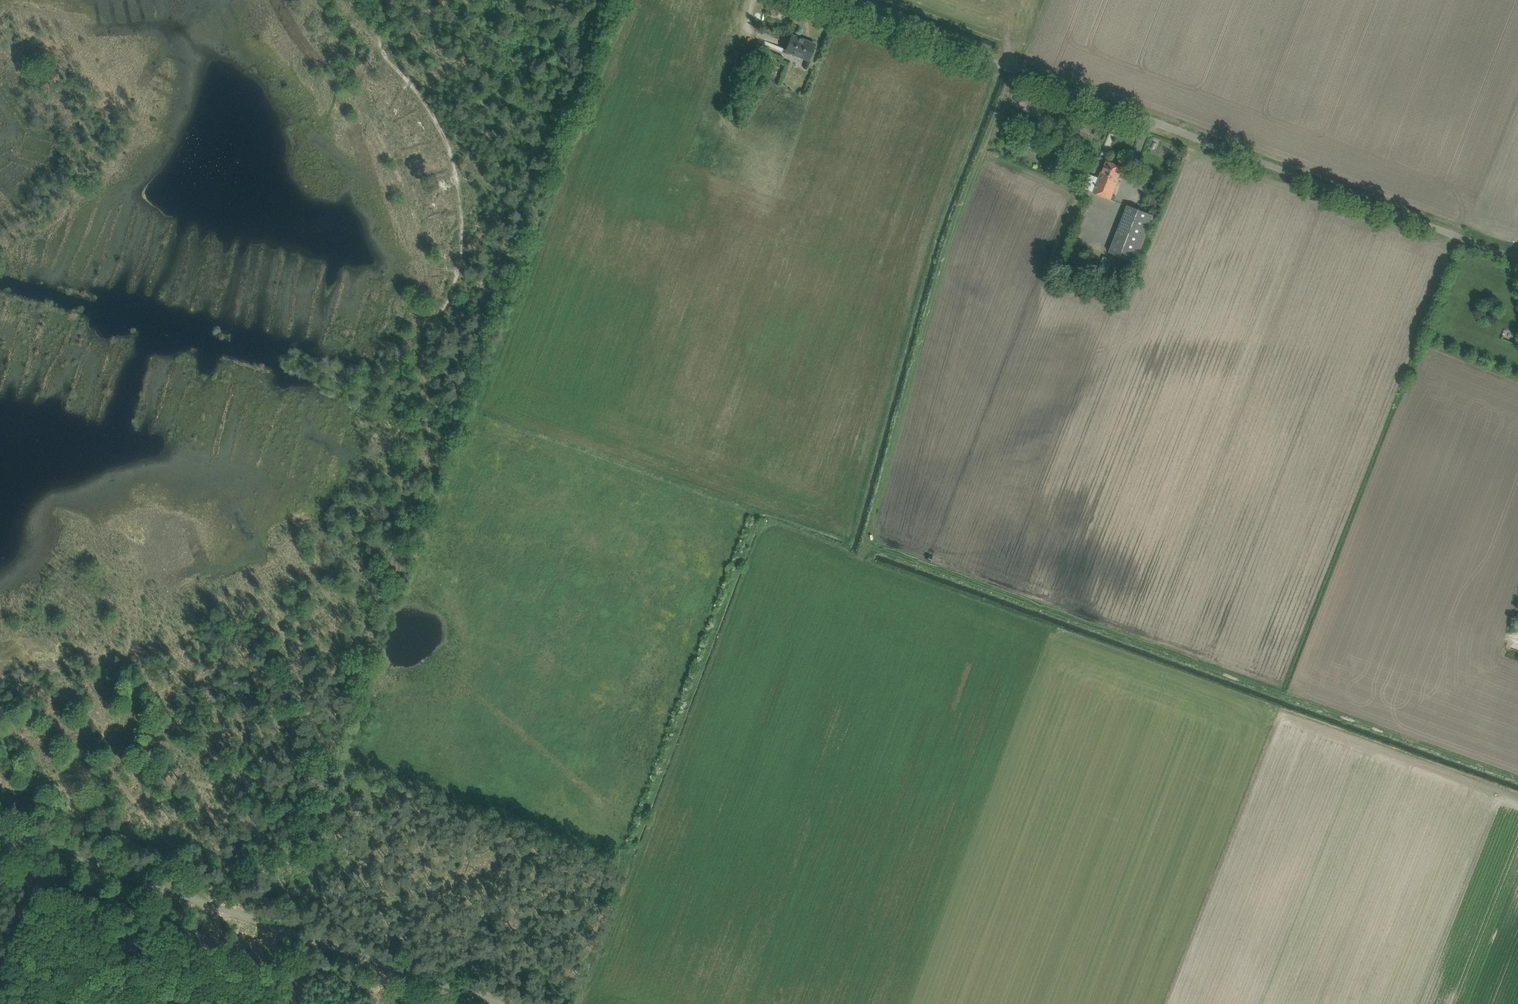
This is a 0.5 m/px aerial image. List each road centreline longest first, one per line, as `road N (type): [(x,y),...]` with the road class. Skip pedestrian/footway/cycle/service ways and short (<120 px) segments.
road 1 (unclassified): [(1517,259),(834,0)]
road 2 (unclassified): [(0,831),(504,1003)]

